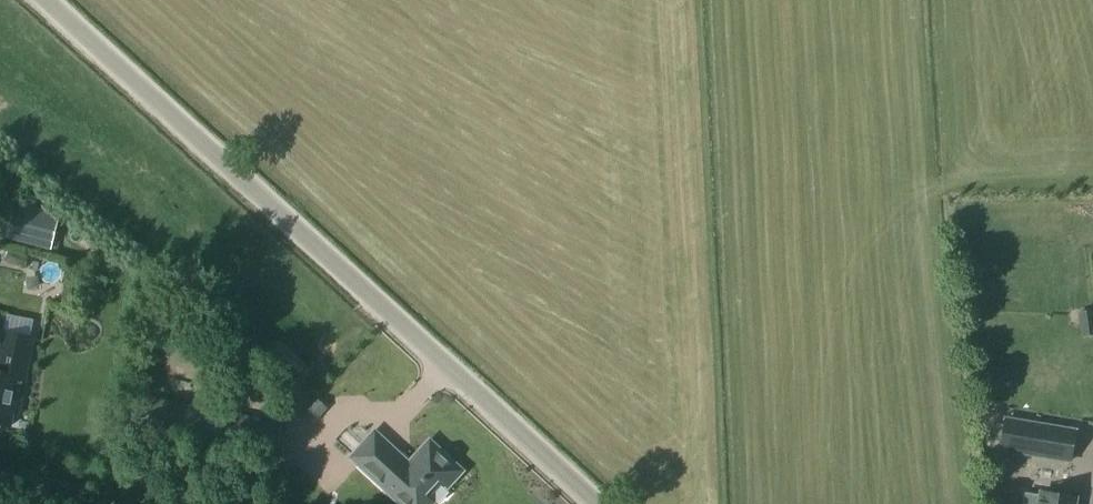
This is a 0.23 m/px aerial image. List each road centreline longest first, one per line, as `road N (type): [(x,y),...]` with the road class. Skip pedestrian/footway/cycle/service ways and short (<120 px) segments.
road 1 (unclassified): [(597,503),(37,0)]

